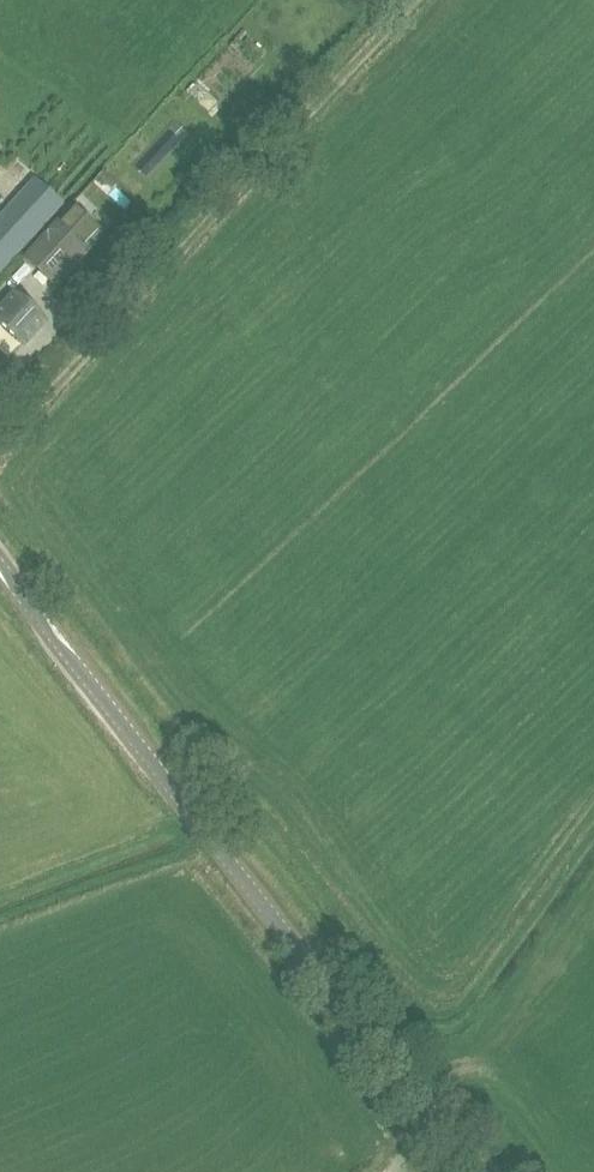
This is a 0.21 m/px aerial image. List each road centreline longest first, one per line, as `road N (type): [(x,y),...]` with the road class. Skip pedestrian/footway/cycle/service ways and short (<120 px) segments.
road 1 (tertiary): [(467,1171),(0,572)]
road 2 (track): [(0,431),(401,0)]

